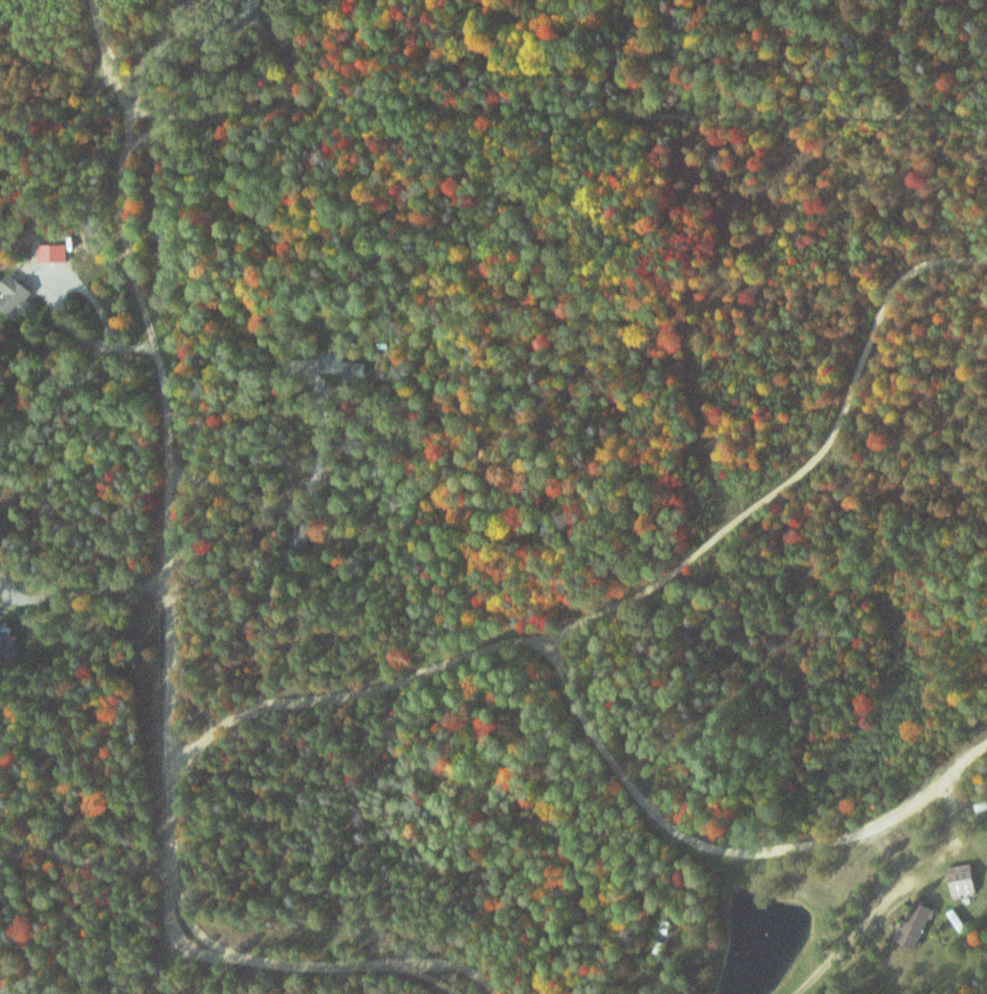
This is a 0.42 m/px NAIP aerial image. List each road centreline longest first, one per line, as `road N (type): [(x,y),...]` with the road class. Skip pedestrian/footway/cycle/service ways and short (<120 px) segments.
road 1 (residential): [(986,109),(310,102),(137,125),(127,177),(175,383),(181,626),(169,767)]
road 2 (track): [(169,767),(271,701),(550,647),(831,455),(896,279),(986,259)]
road 3 (track): [(986,748),(887,822),(762,844),(659,804),(550,647)]
road 4 (residential): [(503,993),(480,965),(250,956),(202,926),(182,875),(169,767)]
road 5 (residential): [(137,125),(96,0)]

